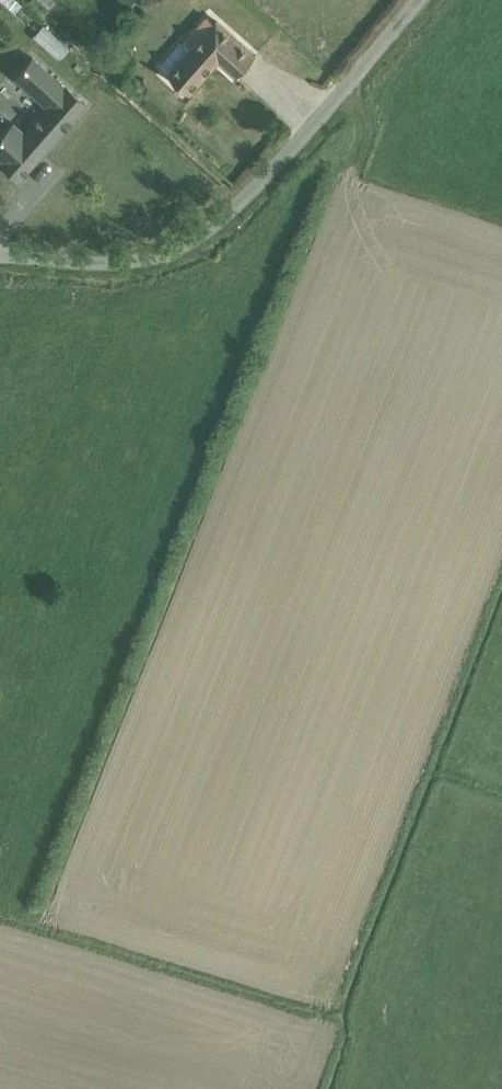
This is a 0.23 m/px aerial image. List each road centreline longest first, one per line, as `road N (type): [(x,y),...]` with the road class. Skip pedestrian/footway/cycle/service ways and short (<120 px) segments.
road 1 (residential): [(0,257),(116,263),(190,241),(263,179),(415,0)]

